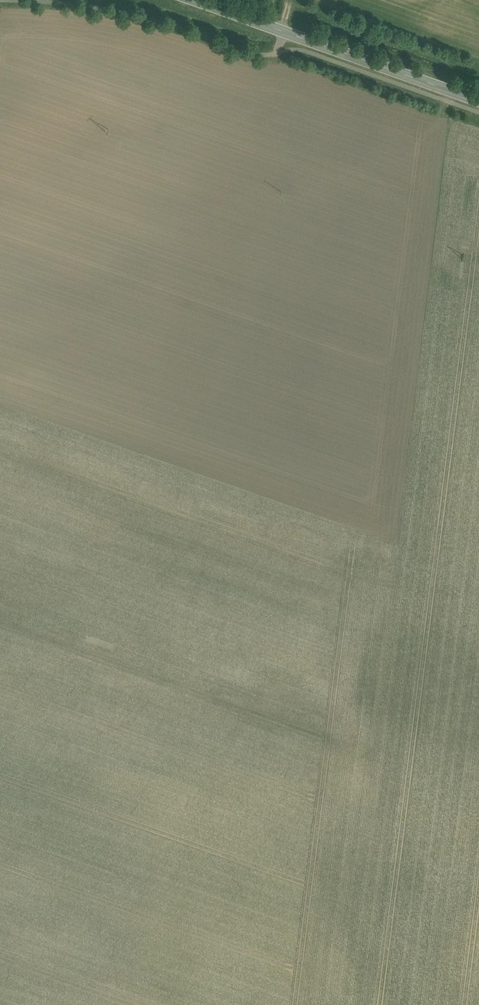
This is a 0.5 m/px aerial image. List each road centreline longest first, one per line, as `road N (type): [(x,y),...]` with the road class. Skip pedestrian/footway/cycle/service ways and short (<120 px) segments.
road 1 (tertiary): [(191,0),(478,102)]

